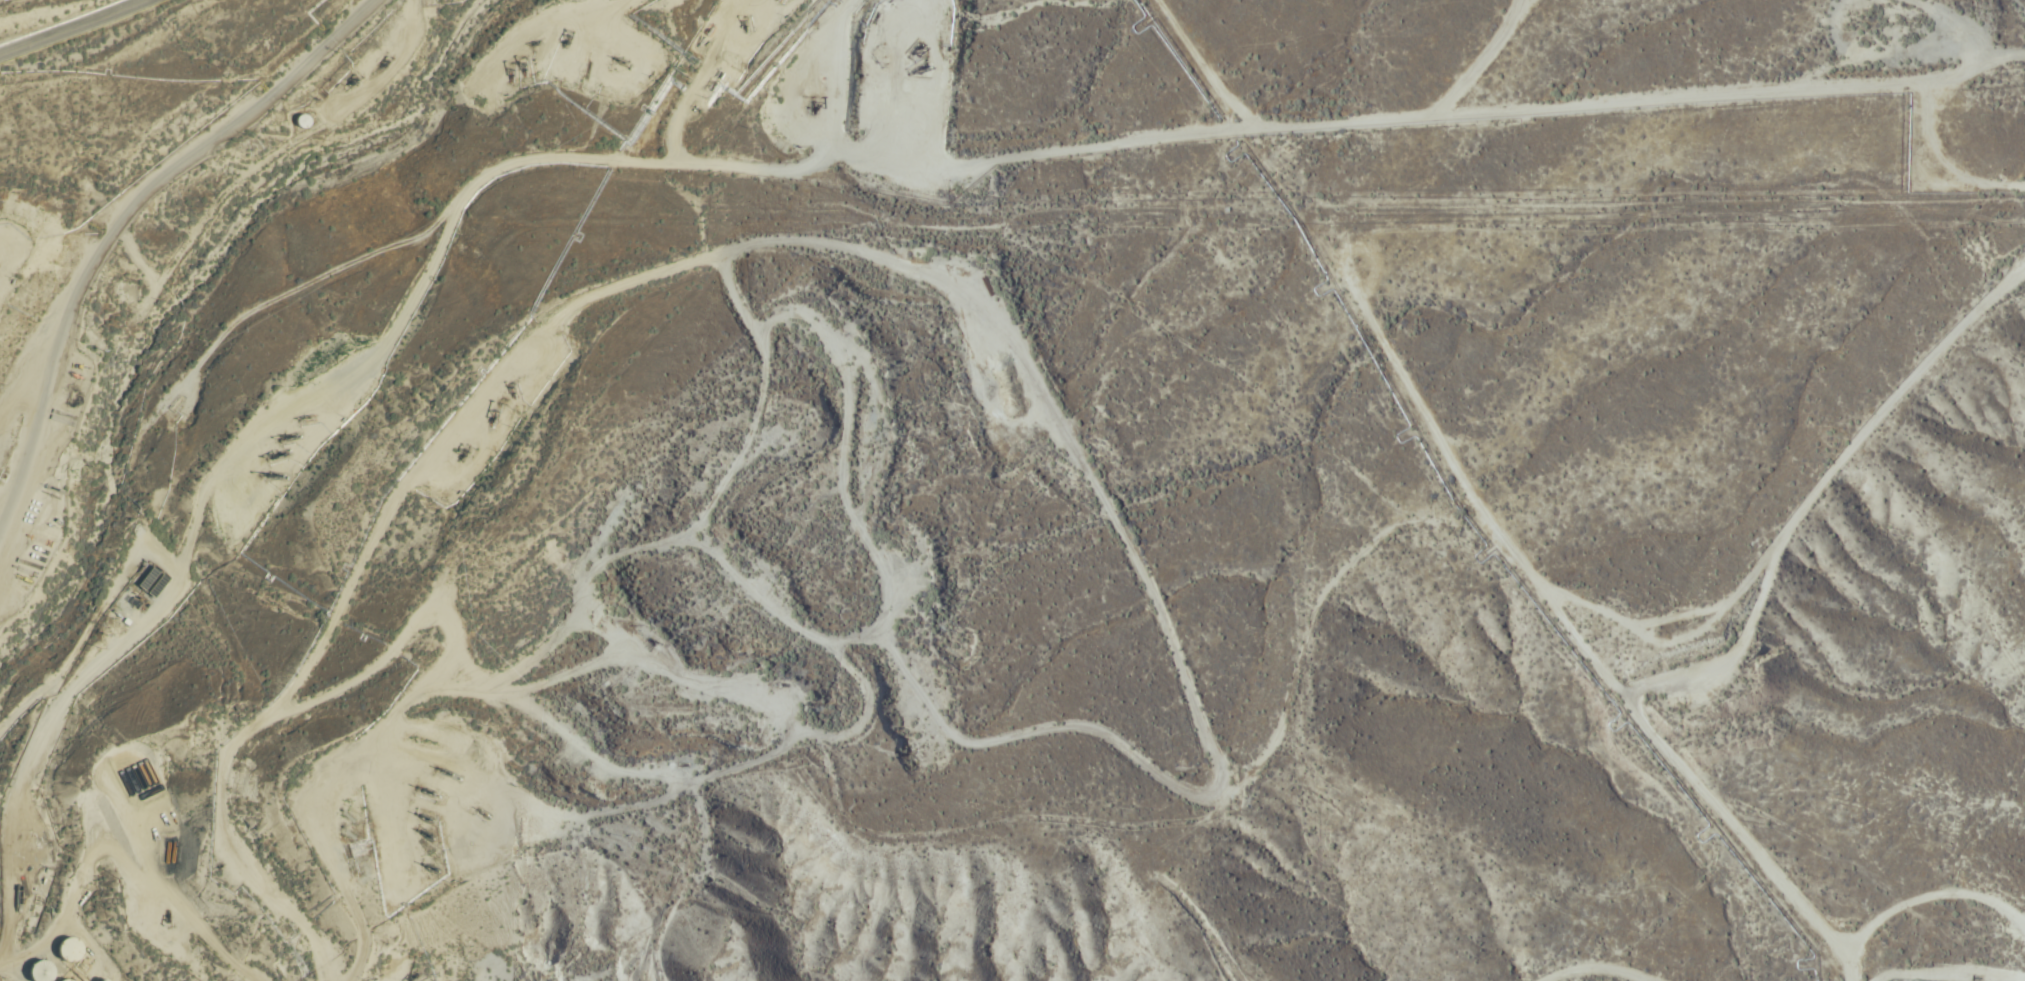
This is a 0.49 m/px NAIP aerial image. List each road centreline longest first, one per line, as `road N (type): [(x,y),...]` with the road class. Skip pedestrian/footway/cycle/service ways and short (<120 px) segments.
road 1 (residential): [(939,163),(1067,154),(1178,133),(1951,79),(2024,55)]
road 2 (residential): [(0,539),(54,421),(71,321),(99,263),(152,192),(256,112),(379,0)]
road 3 (residential): [(0,646),(52,618),(74,593),(102,507),(137,449),(235,329)]

